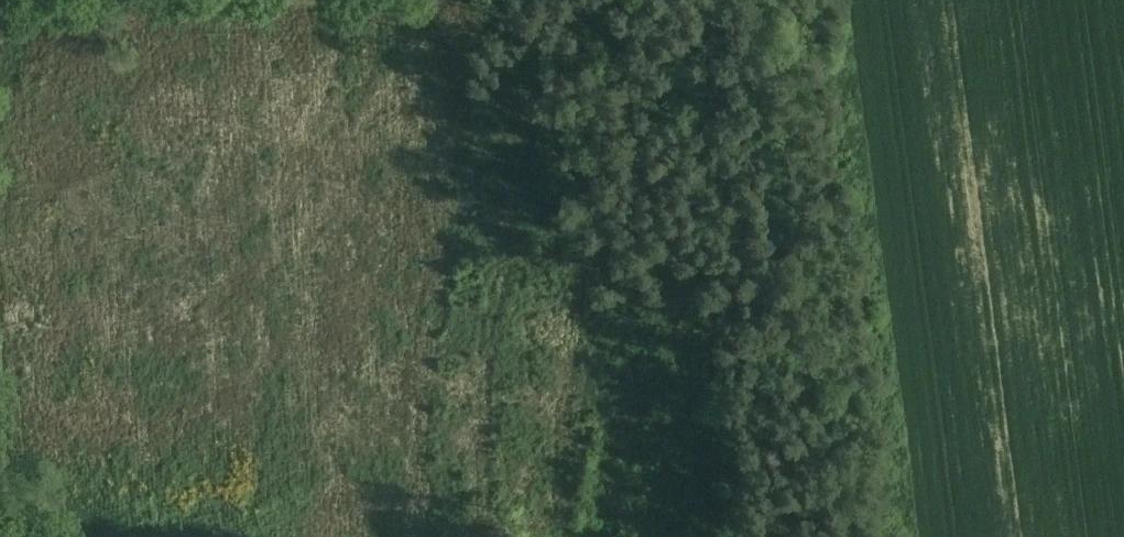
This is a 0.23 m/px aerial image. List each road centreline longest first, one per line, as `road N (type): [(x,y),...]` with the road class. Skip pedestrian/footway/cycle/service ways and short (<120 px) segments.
road 1 (track): [(872,0),(942,536)]

